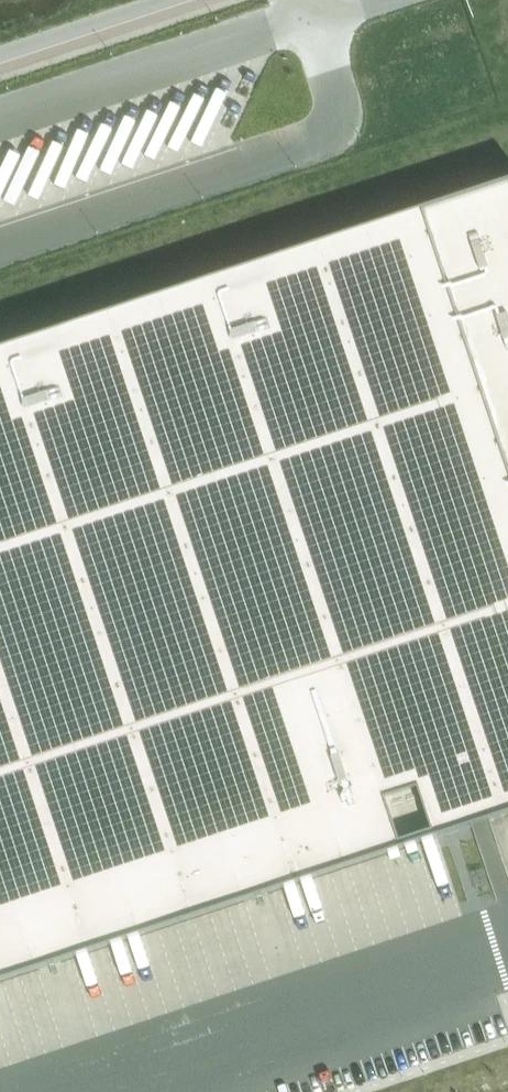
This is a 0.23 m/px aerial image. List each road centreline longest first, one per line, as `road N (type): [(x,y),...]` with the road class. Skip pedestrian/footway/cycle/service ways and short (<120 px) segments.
road 1 (unclassified): [(0,62),(193,0)]

